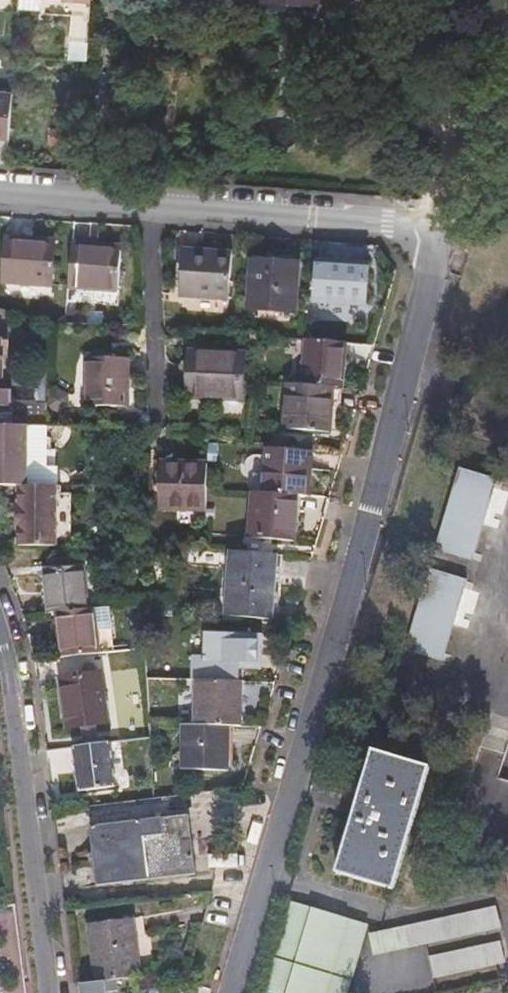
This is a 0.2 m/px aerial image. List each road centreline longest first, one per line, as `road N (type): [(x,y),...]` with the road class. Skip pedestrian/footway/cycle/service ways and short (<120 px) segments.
road 1 (residential): [(233,992),(336,655),(436,227)]
road 2 (residential): [(0,198),(436,227)]
road 3 (unclassified): [(0,636),(44,992)]
road 4 (residential): [(436,227),(507,28)]

